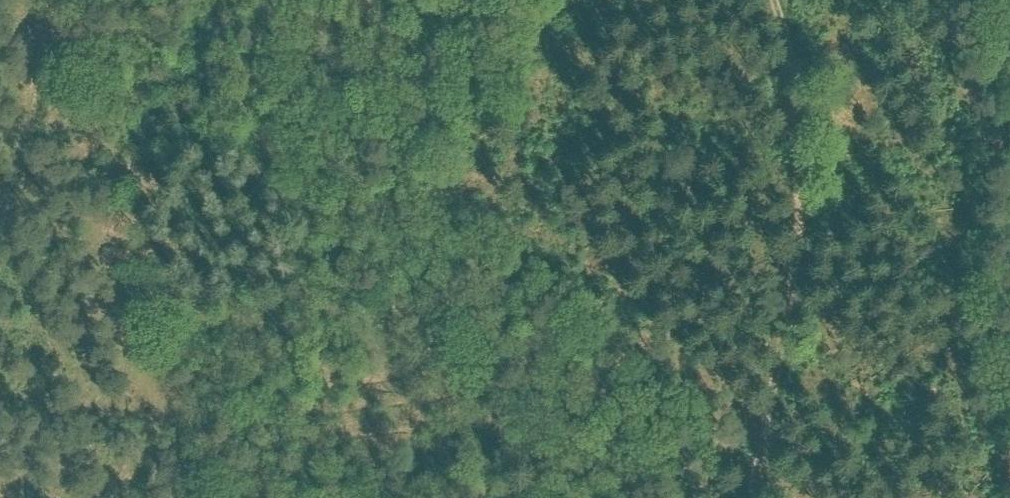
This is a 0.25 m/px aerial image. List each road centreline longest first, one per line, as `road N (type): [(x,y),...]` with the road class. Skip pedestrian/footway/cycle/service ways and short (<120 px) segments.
road 1 (track): [(753,497),(786,321),(800,161),(767,0)]

